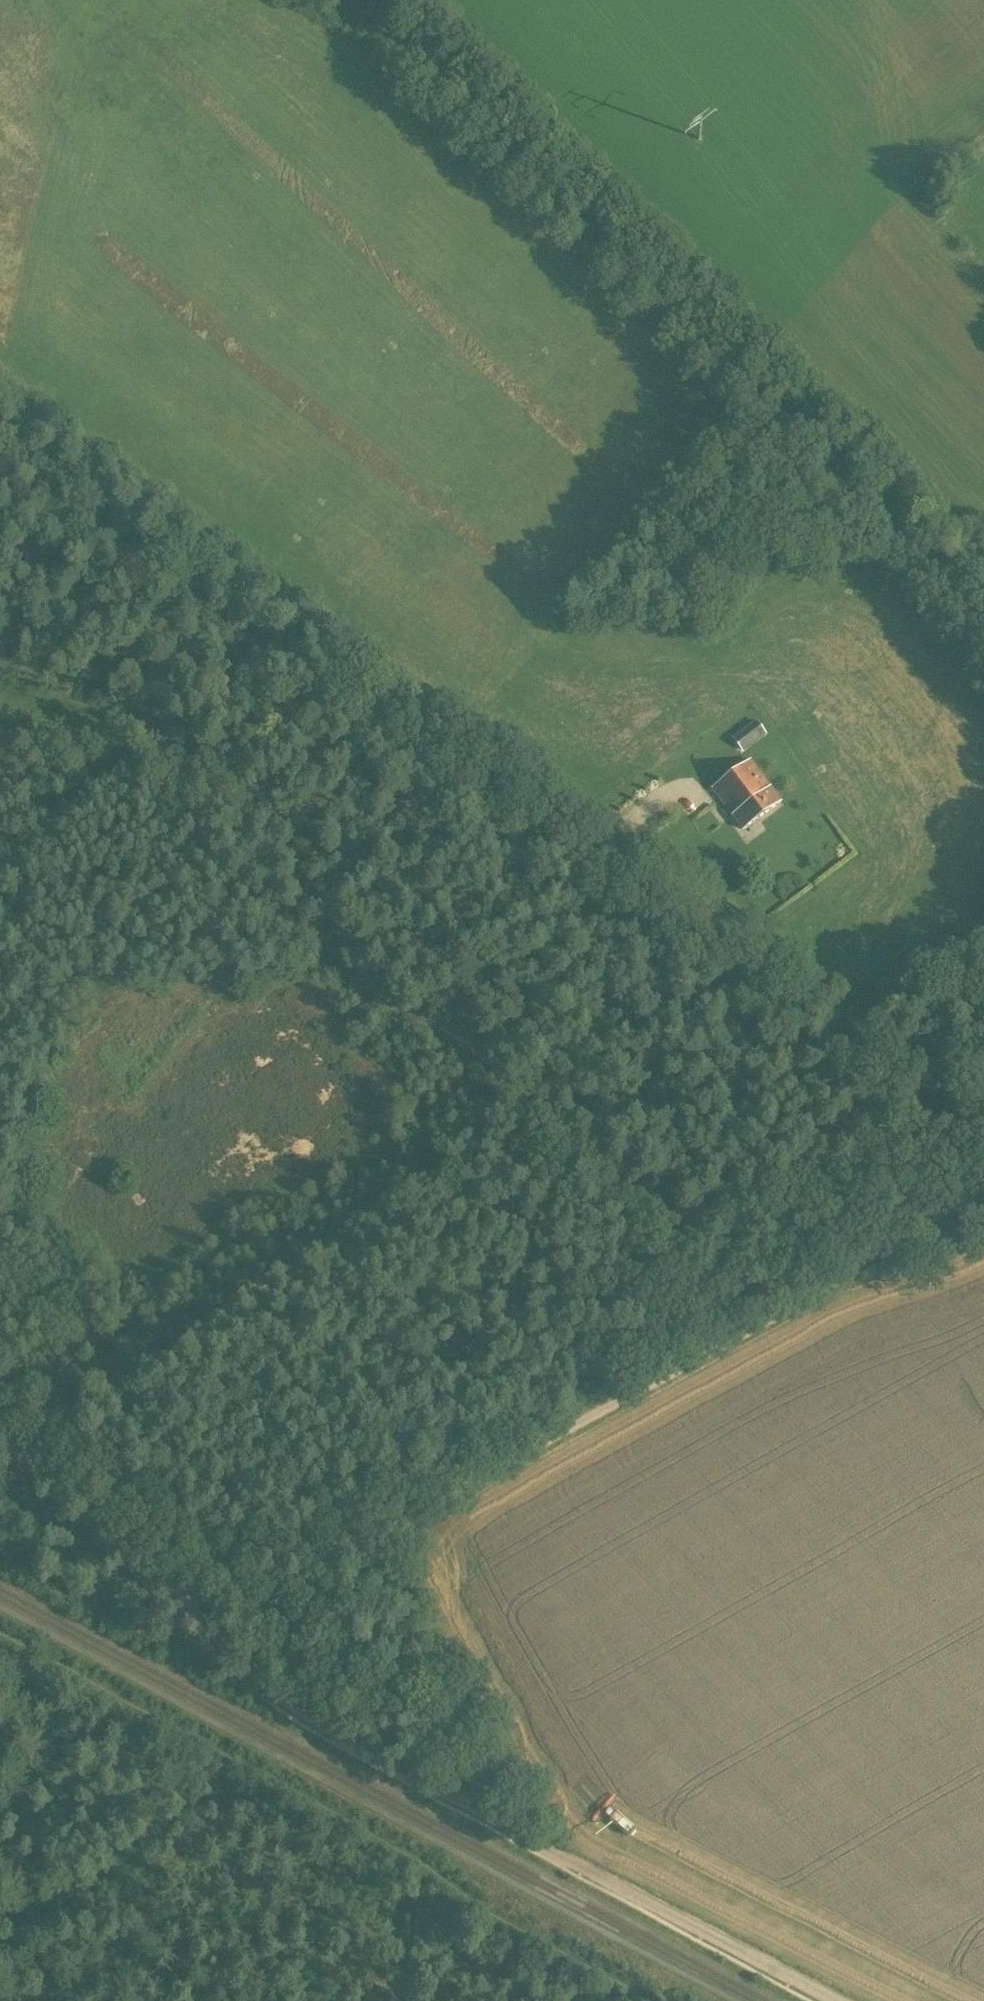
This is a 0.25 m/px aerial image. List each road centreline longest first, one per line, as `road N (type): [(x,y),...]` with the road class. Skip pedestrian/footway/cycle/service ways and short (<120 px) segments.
road 1 (track): [(0,388),(983,1093)]
road 2 (track): [(0,1431),(145,1560),(294,1710),(839,2000)]
road 3 (track): [(983,1160),(454,798),(339,700)]
road 4 (track): [(376,663),(339,700),(204,764),(183,765),(116,736)]

